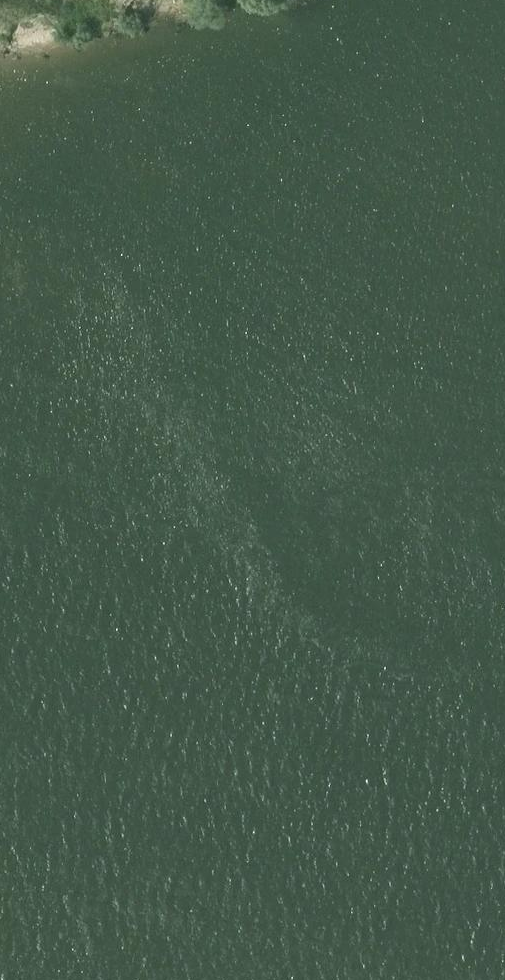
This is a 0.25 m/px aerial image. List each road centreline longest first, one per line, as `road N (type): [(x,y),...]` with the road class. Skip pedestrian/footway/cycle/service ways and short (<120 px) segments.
road 1 (motorway): [(504,186),(172,979)]
road 2 (motorway): [(241,979),(504,368)]

